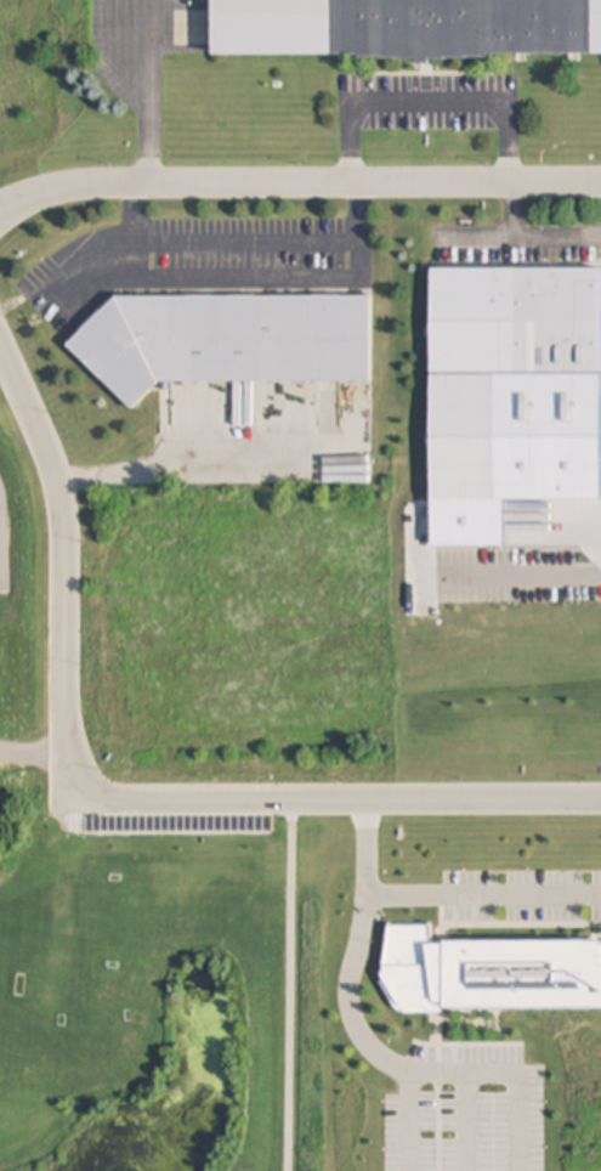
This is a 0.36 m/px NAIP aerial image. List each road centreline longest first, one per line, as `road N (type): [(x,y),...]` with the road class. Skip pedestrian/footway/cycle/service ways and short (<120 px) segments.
road 1 (residential): [(293,802),(120,802),(89,790),(67,736),(61,488),(0,344)]
road 2 (residential): [(600,182),(92,182),(0,210)]
road 3 (residential): [(600,802),(293,802)]

